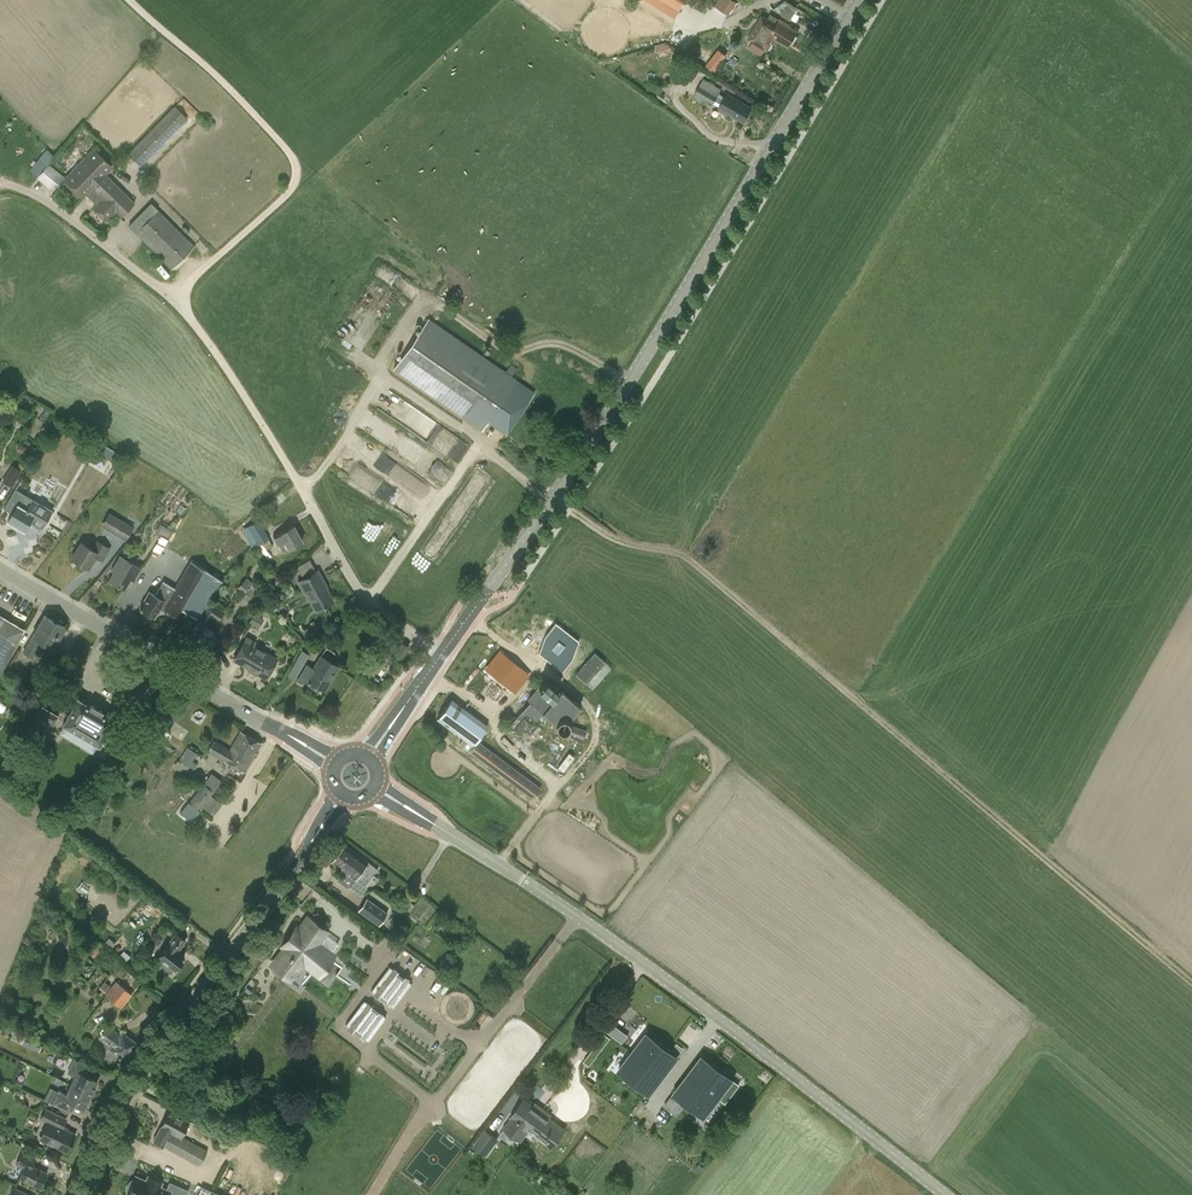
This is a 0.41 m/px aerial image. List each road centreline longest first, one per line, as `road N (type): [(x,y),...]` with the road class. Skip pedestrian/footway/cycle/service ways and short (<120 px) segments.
road 1 (track): [(1191,981),(687,556),(615,540),(551,500)]
road 2 (tertiary): [(950,1194),(620,945),(381,787)]
road 3 (tertiary): [(860,0),(538,520)]
road 4 (tertiary): [(89,1194),(129,1089),(340,796)]
road 5 (unclassified): [(172,297),(189,312),(355,590),(442,654)]
road 6 (unclassified): [(133,0),(217,72),(297,162),(286,195),(172,297)]
road 7 (tertiary): [(331,763),(0,568)]
road 8 (unclassified): [(0,181),(64,212),(172,297)]
road 9 (tertiary): [(442,654),(538,520)]

